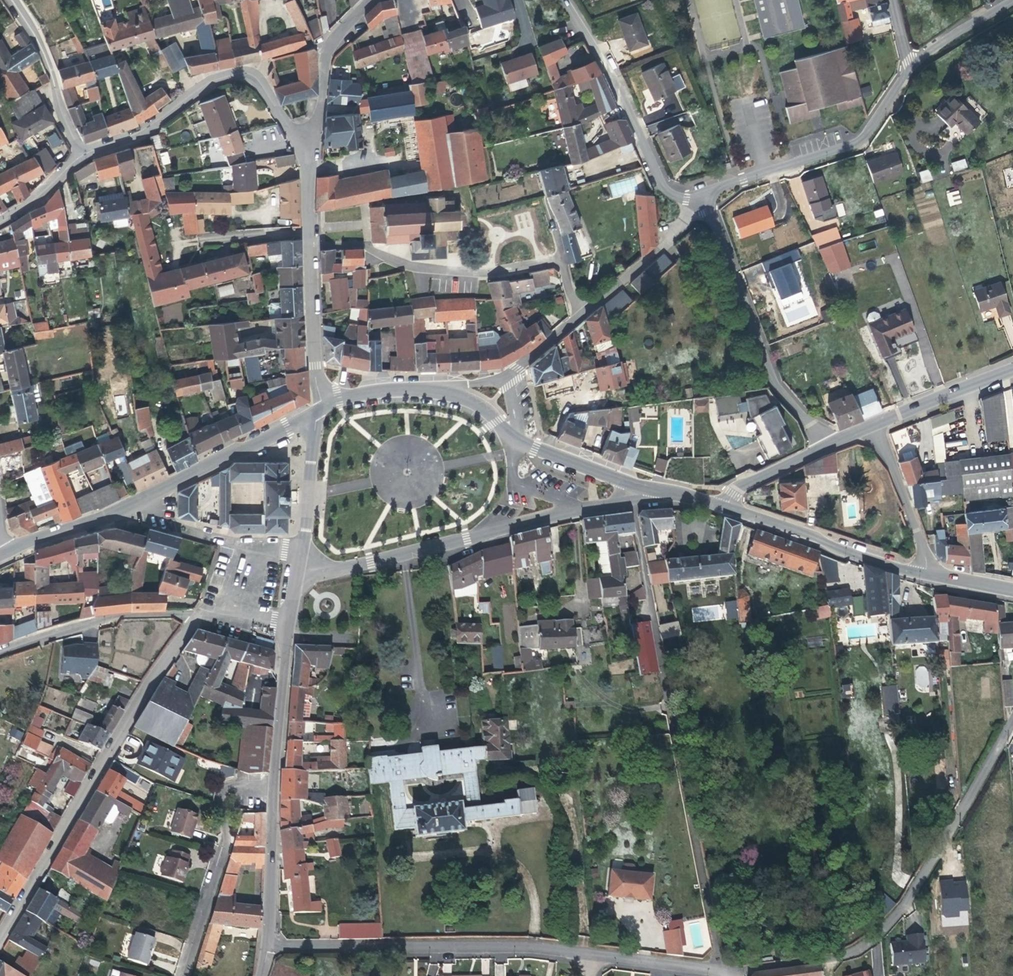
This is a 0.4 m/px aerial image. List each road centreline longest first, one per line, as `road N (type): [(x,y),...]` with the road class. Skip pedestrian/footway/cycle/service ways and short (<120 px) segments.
road 1 (unclassified): [(633,499),(720,971)]
road 2 (residential): [(1012,724),(881,933),(847,956),(720,971)]
road 3 (residential): [(195,613),(0,937)]
road 4 (residential): [(295,580),(633,499)]
road 5 (residential): [(600,953),(532,944),(268,945)]
road 6 (residential): [(310,244),(358,245),(415,267),(469,273),(553,261),(565,268),(577,319)]
road 7 (residential): [(690,196),(717,222),(780,376),(829,444)]
road 8 (residential): [(312,144),(287,124),(260,82),(239,74),(209,81),(134,136),(84,153)]
road 9 (residential): [(690,196),(858,143),(911,57)]
road 10 (residential): [(274,785),(235,782),(225,792),(228,846),(188,975)]
road 11 (residential): [(690,196),(656,162),(563,0)]
road 12 (secondary): [(112,510),(316,412)]
road 13 (secondary): [(722,506),(927,575)]
road 14 (residential): [(0,652),(131,617),(195,613)]
road 15 (residential): [(112,510),(300,552)]
road 16 (residential): [(577,319),(667,243),(690,196)]
road 17 (residential): [(14,0),(42,45),(84,153)]
road 18 (tertiary): [(310,244),(324,408)]
road 19 (tertiary): [(288,622),(274,785)]
road 20 (secondary): [(521,443),(676,493)]
road 21 (tertiary): [(371,0),(331,44),(312,144)]
road 22 (tertiary): [(274,785),(268,945)]
road 23 (residential): [(876,424),(906,492),(927,575)]
road 24 (residential): [(876,424),(1012,371)]
road 25 (tertiary): [(300,552),(316,412)]
road 26 (residential): [(722,506),(829,444)]
road 27 (secondary): [(324,408),(382,391),(445,392)]
road 28 (residential): [(720,971),(600,953)]

